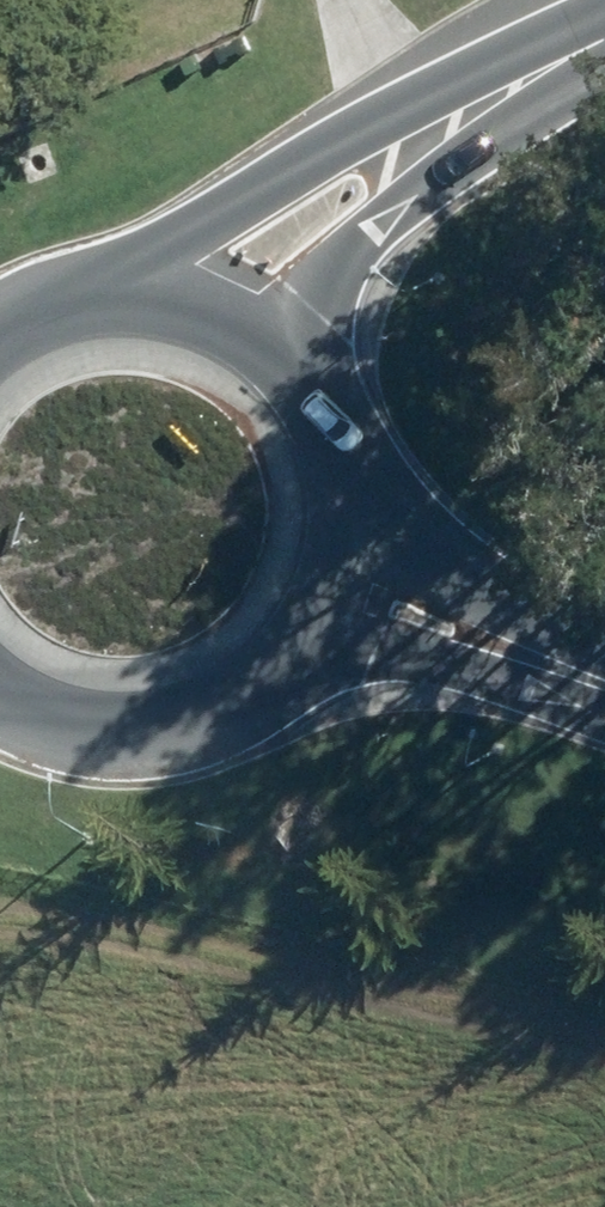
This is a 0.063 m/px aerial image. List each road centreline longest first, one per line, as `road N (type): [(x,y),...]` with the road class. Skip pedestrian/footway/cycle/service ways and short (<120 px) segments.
road 1 (secondary): [(176,286),(389,107),(548,45)]
road 2 (secondary): [(548,45),(485,139),(378,220),(335,285),(327,395)]
road 3 (secondary): [(299,646),(246,690),(182,715),(113,719),(47,702),(0,673)]
road 4 (secondary): [(540,658),(299,646)]
road 5 (secondary): [(353,519),(540,658)]
road 6 (secondary): [(176,286),(236,307),(288,345),(327,395)]
road 7 (secondary): [(0,331),(39,304),(106,284),(176,286)]
road 8 (secondary): [(353,519),(337,587),(299,646)]
road 9 (secondary): [(327,395),(349,455),(353,519)]

